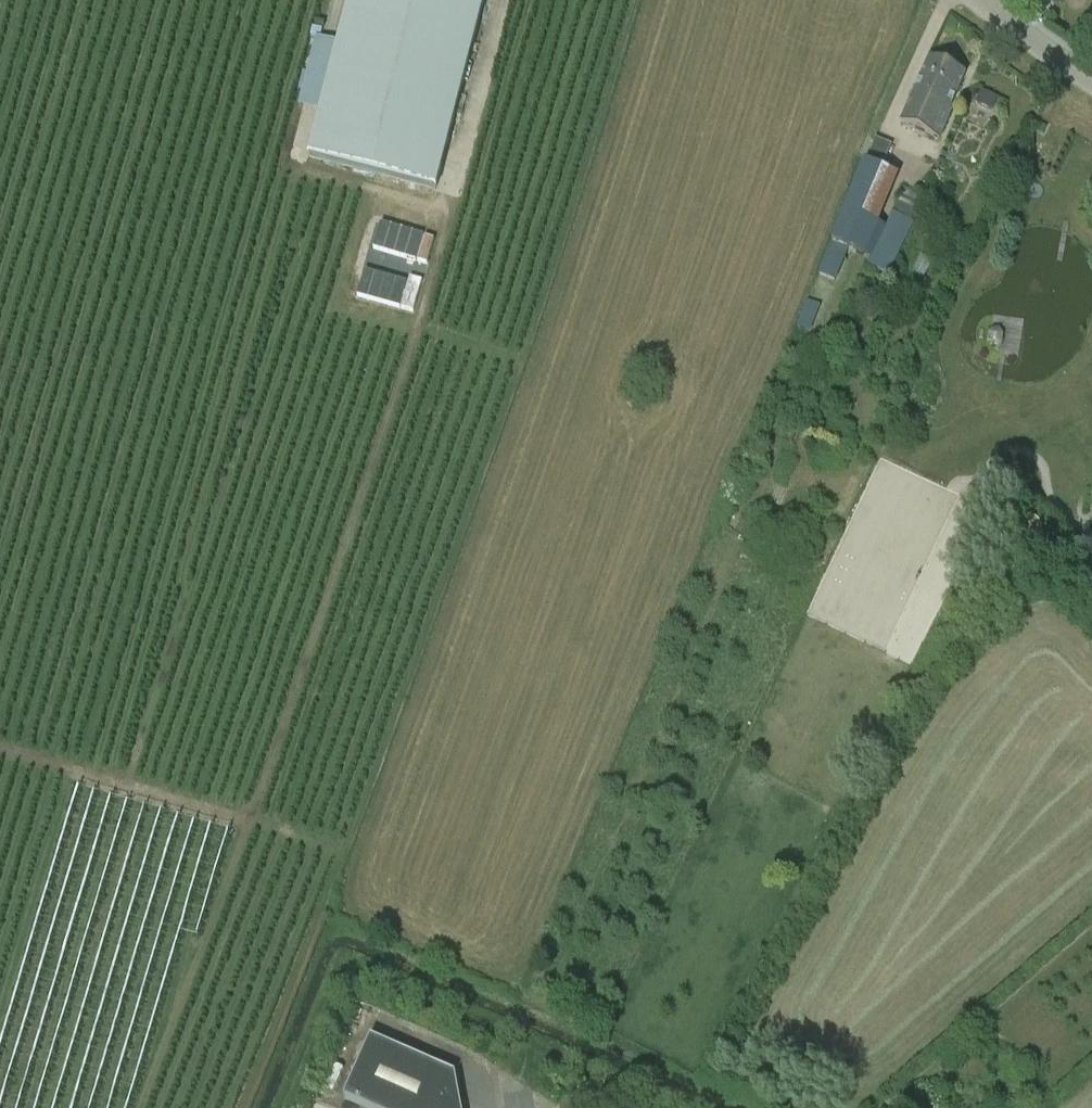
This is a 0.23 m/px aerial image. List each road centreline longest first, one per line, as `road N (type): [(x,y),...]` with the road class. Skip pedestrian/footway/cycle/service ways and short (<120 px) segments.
road 1 (residential): [(1091,76),(986,0)]

